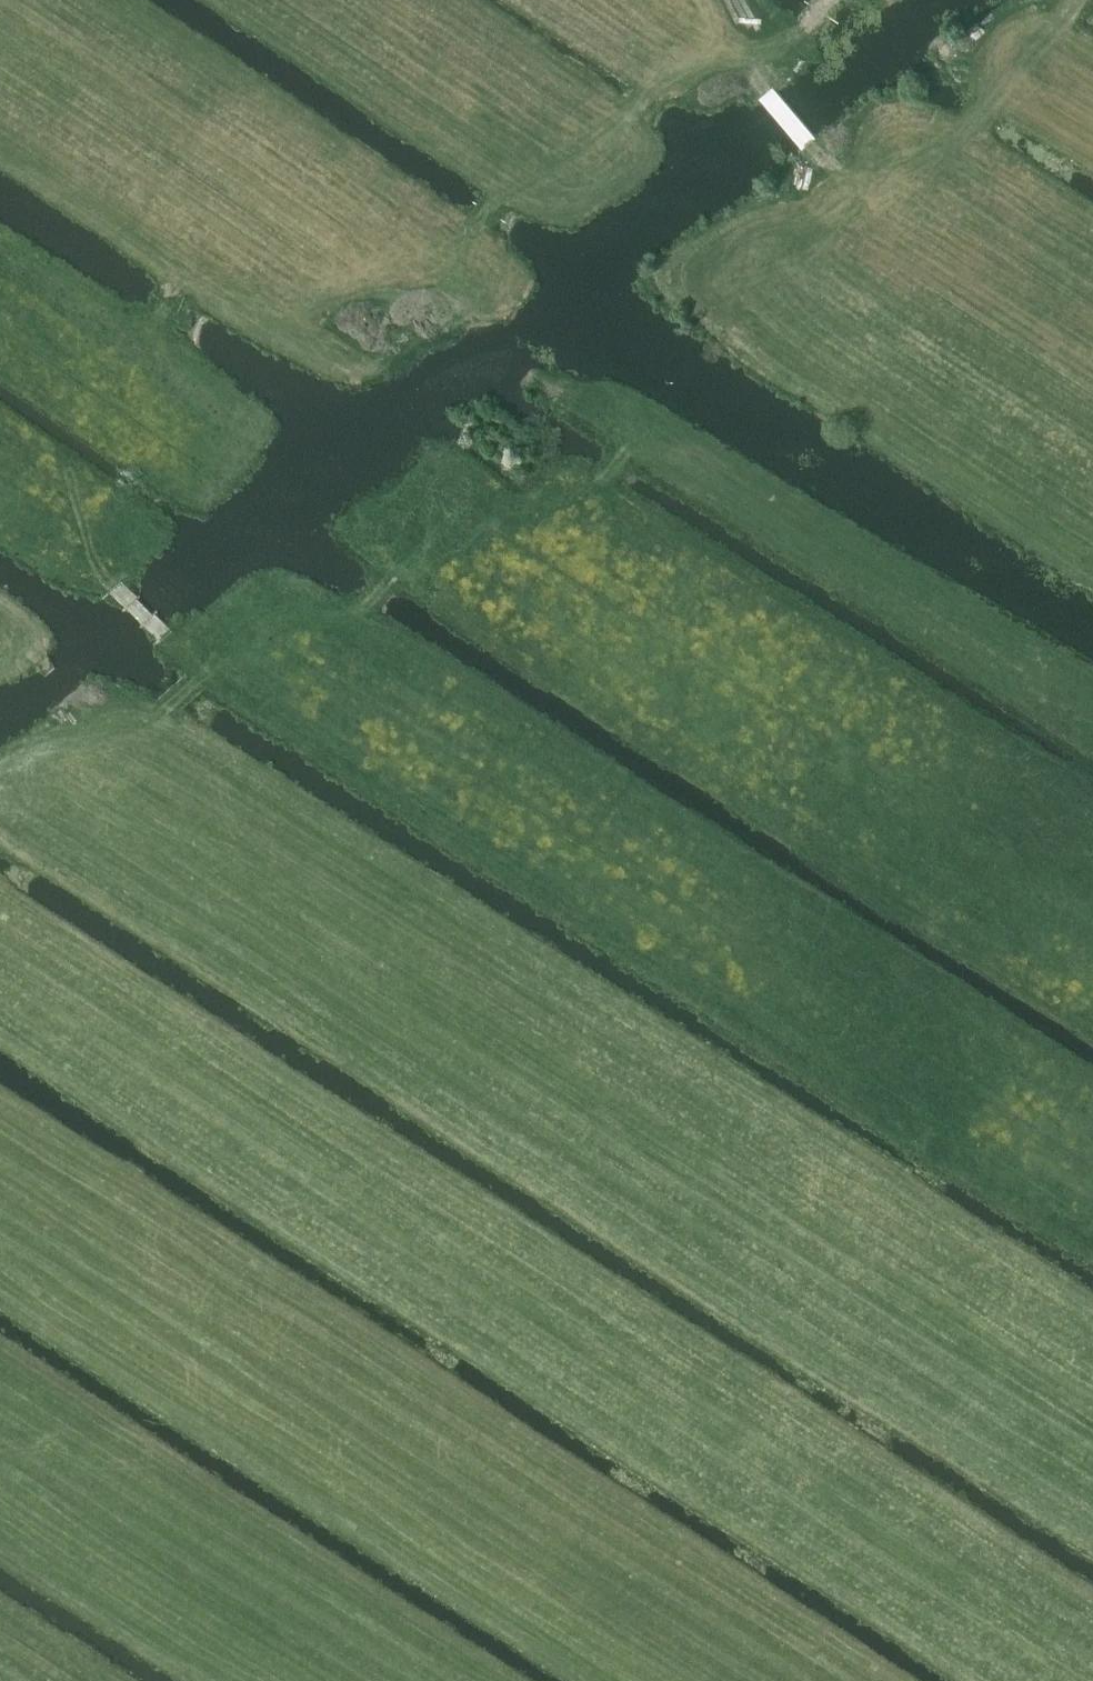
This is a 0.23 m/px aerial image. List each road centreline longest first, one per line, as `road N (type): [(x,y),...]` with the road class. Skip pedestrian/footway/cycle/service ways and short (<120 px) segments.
road 1 (track): [(640,440),(605,487),(385,578),(365,615),(201,679),(169,705),(53,747),(0,790)]

